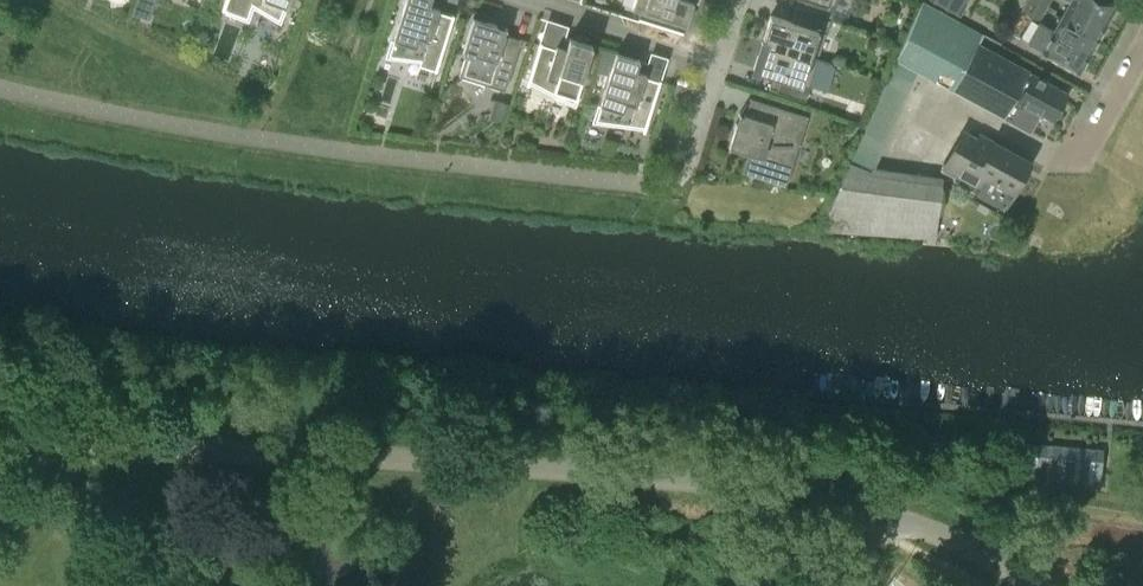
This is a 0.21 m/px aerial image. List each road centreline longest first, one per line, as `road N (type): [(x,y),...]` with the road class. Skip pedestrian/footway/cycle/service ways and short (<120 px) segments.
road 1 (residential): [(1029,585),(941,536),(779,491),(312,453),(0,460)]
road 2 (residential): [(528,0),(719,60)]
road 3 (residential): [(1074,163),(1142,42)]

